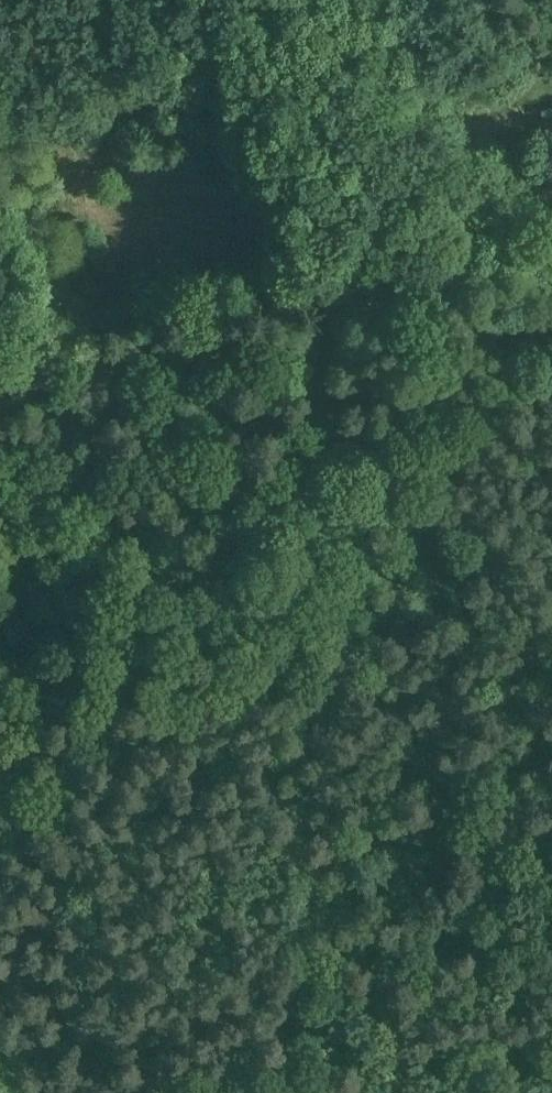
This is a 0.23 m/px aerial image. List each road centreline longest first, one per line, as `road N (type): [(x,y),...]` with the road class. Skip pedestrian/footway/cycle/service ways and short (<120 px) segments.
road 1 (track): [(303,1092),(298,849),(277,726),(299,603),(372,448),(447,411),(551,391)]
road 2 (track): [(0,622),(62,575),(372,448)]

